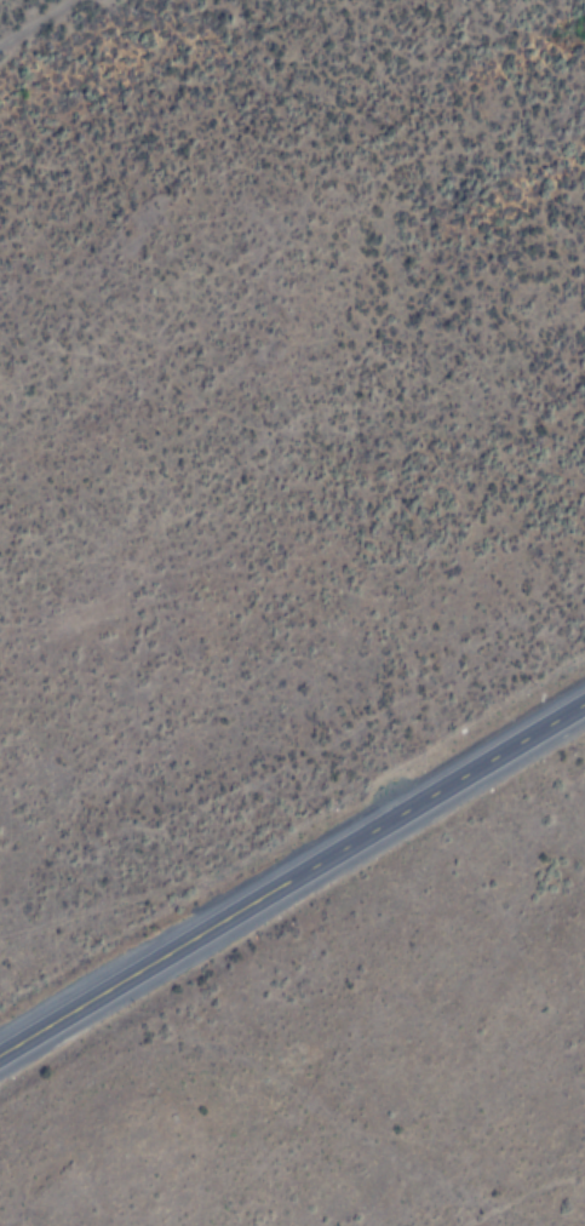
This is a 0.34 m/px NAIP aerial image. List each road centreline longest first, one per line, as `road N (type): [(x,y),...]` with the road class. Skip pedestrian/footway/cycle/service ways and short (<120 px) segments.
road 1 (trunk): [(0,1052),(584,699)]

